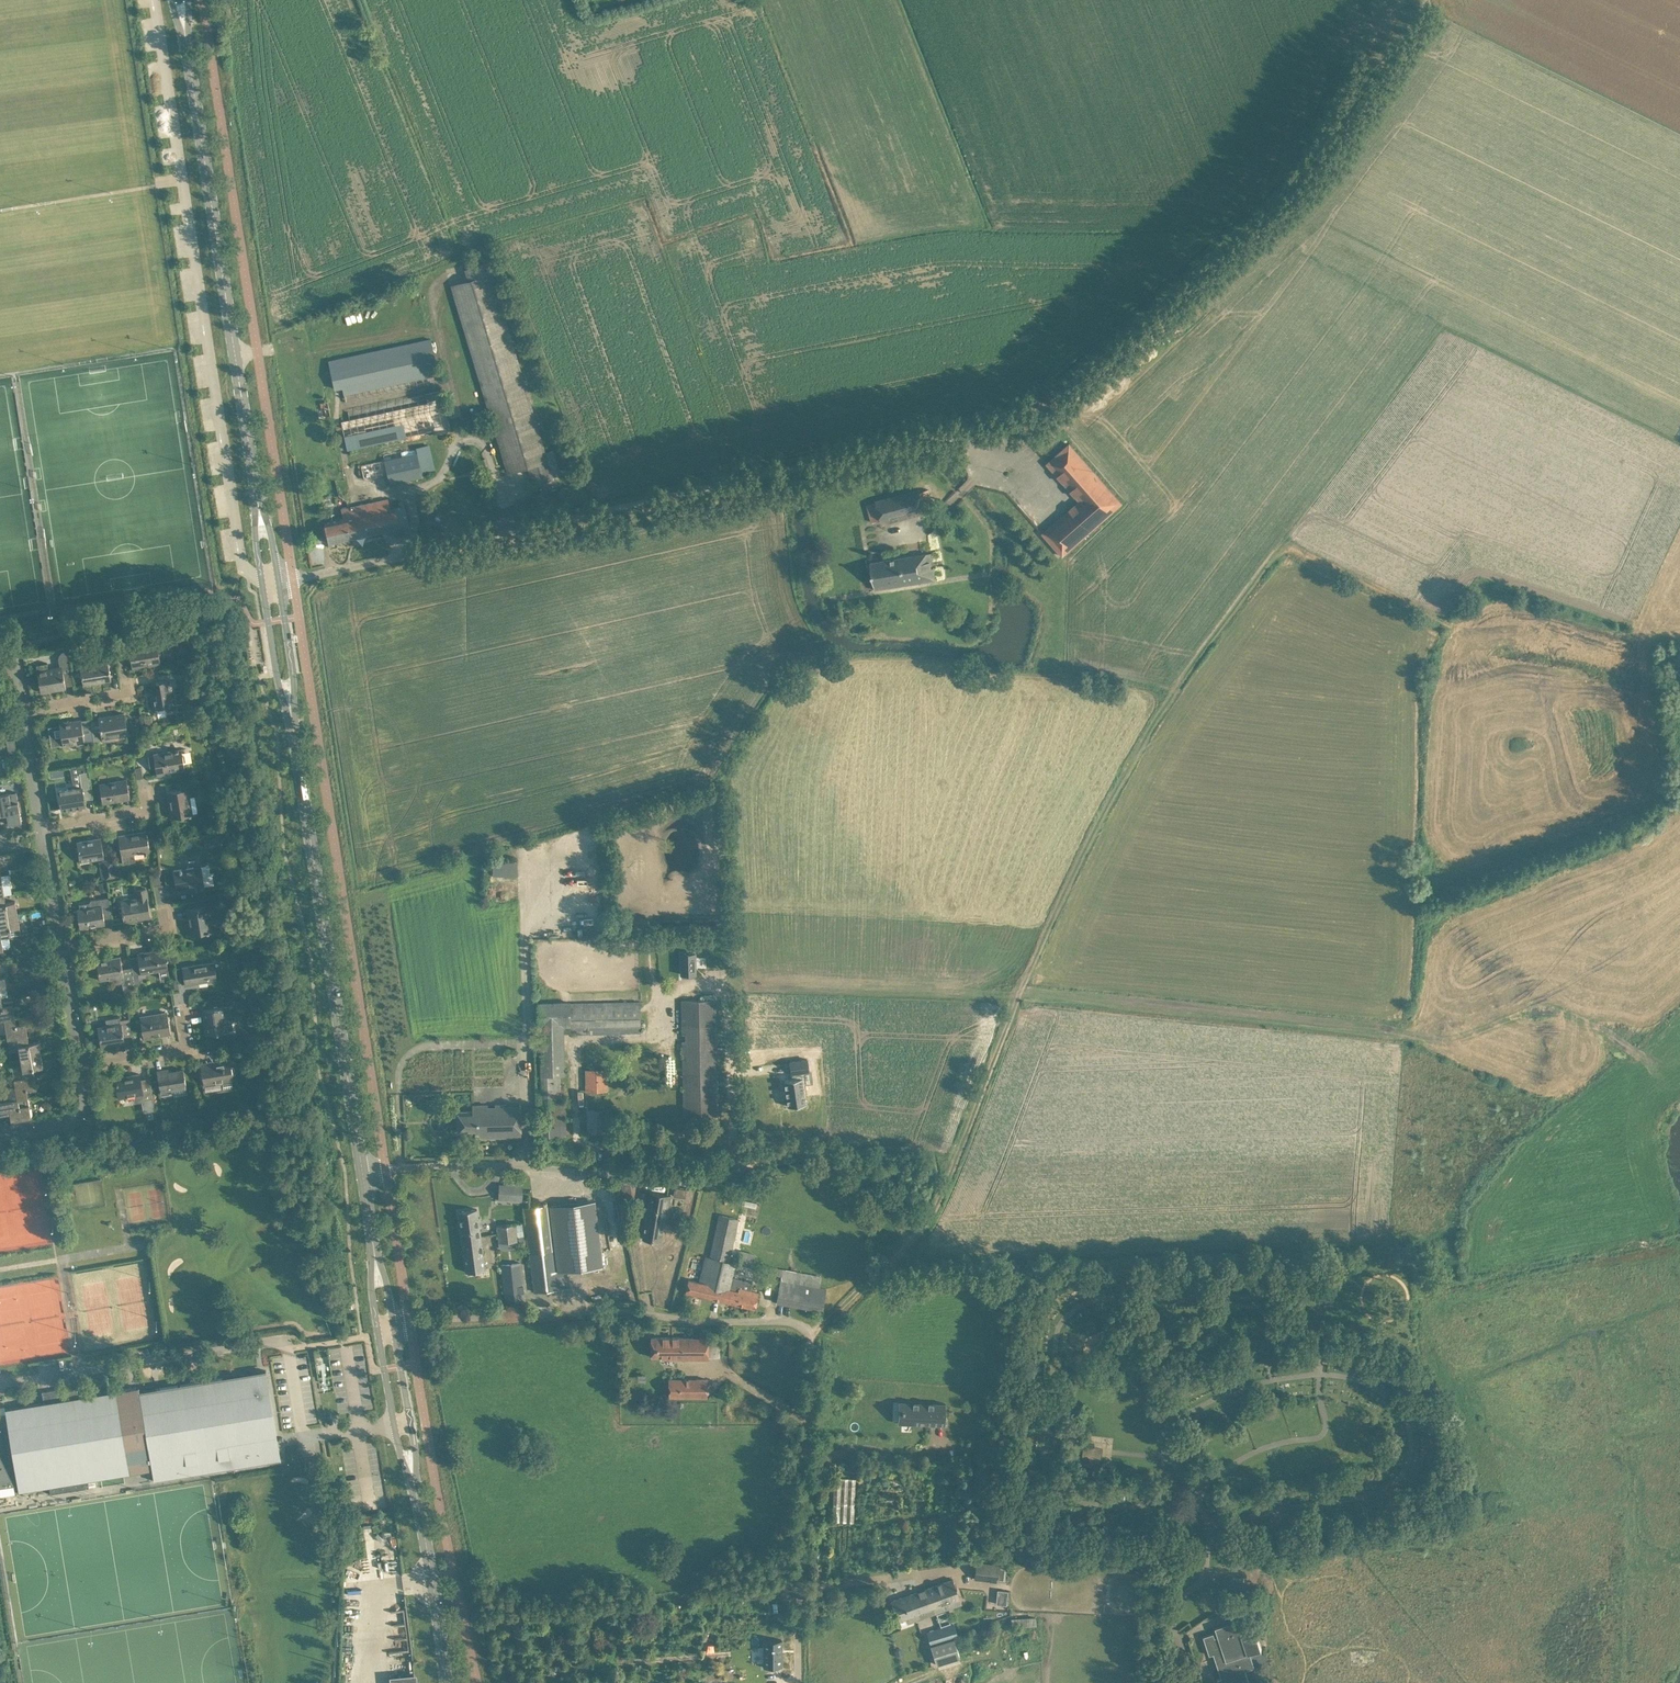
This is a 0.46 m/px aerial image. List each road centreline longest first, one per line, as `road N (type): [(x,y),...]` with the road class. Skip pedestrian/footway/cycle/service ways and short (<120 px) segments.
road 1 (track): [(913,1237),(956,1180),(1007,1027),(1091,833),(1176,679),(1282,545),(1439,609)]
road 2 (unclassified): [(799,1682),(811,1334),(805,1327),(635,1312),(394,1325)]
road 3 (residential): [(280,581),(1008,420)]
road 4 (track): [(1387,46),(1298,175),(1043,401),(1008,420)]
road 5 (tertiary): [(258,499),(182,23)]
road 6 (tertiary): [(363,1171),(290,708)]
road 7 (unclassified): [(749,1165),(697,1181),(512,1165),(363,1171)]
road 8 (track): [(913,1237),(839,1153),(823,1148),(749,1165)]
road 9 (tertiary): [(446,1682),(416,1494)]
road 10 (tertiary): [(377,1327),(416,1494)]
road 11 (tertiary): [(416,1494),(394,1325)]
road 12 (track): [(811,1334),(913,1237)]
road 13 (residential): [(81,1071),(173,1058),(177,1019)]
road 14 (tertiary): [(290,708),(294,673),(280,581)]
road 15 (tertiary): [(263,583),(290,708)]
road 16 (residential): [(81,1071),(78,1110),(63,1127),(0,1135)]
road 17 (residential): [(40,831),(139,817),(148,797)]
road 18 (residential): [(40,831),(61,951)]
road 19 (residential): [(61,951),(81,1071)]
road 20 (residential): [(20,714),(119,699),(128,680)]
road 21 (residential): [(61,951),(160,936),(168,917)]

